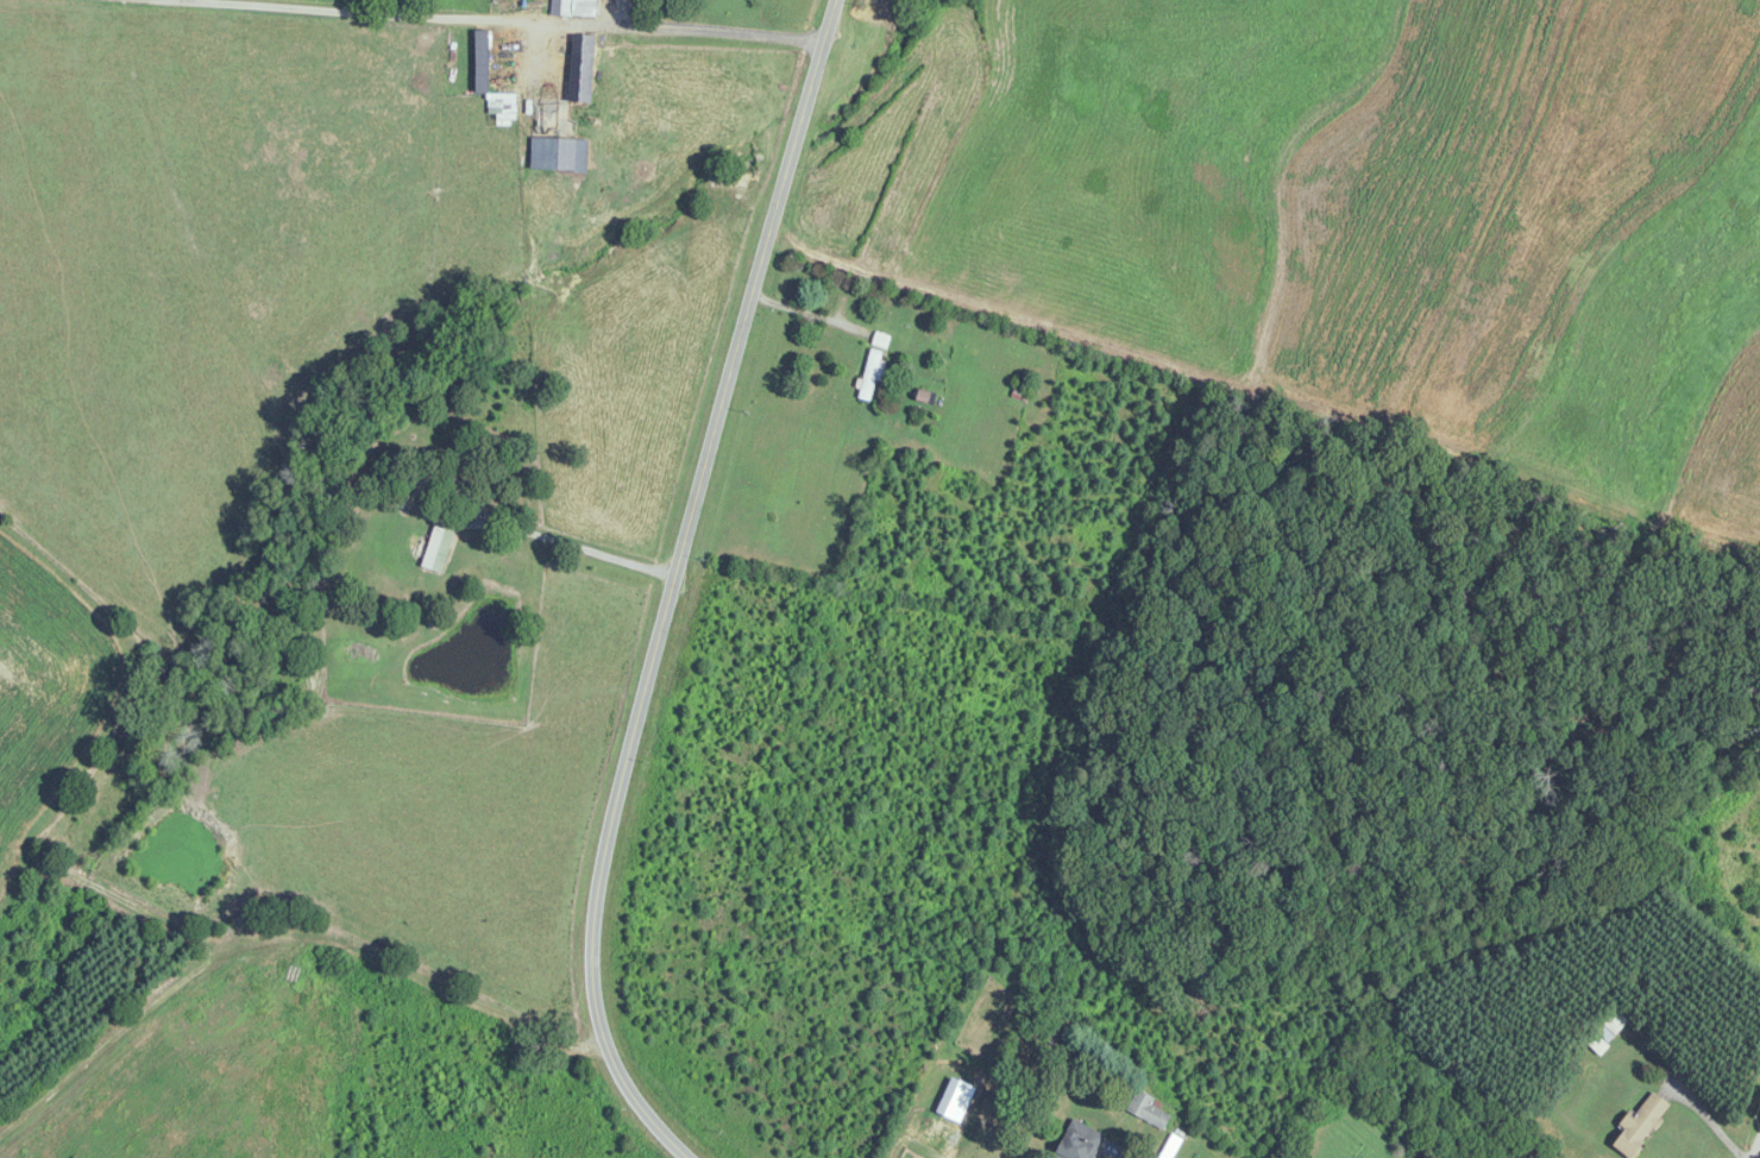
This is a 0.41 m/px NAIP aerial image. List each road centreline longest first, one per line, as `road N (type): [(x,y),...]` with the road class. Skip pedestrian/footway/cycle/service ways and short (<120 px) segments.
road 1 (residential): [(689,1157),(640,1102),(608,1043),(591,986),(585,901),(601,819),(833,0)]

